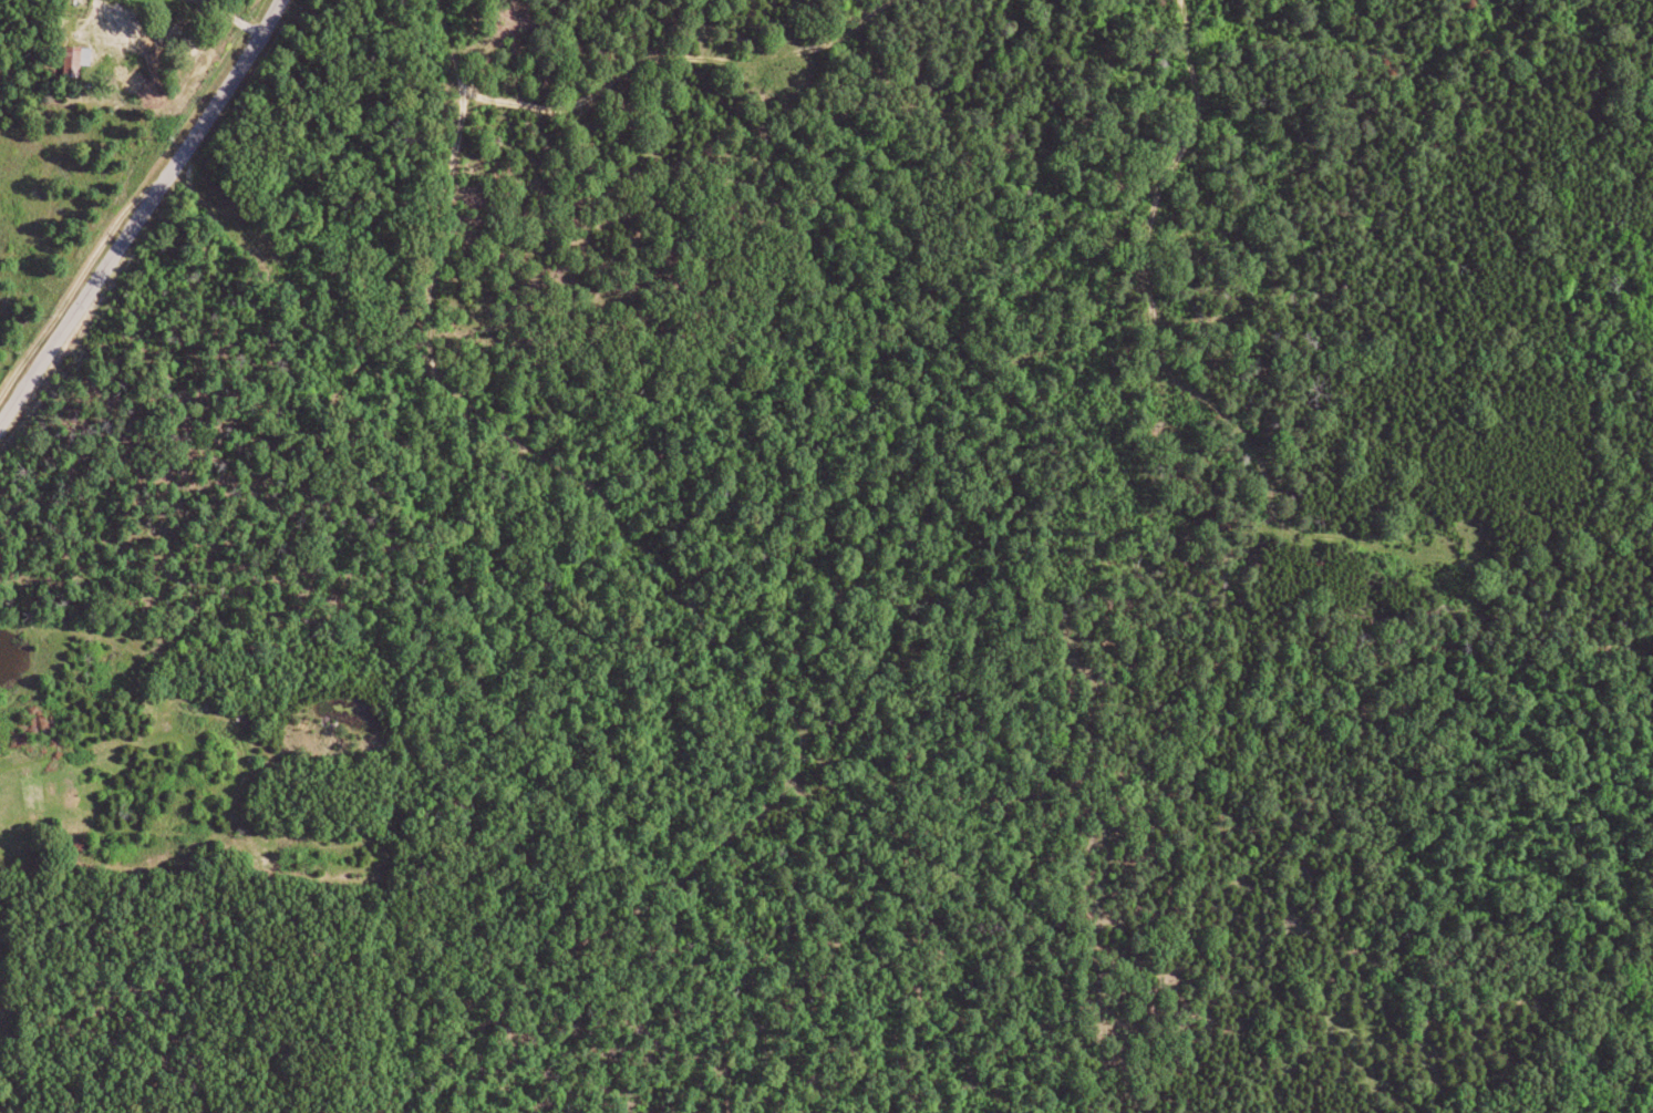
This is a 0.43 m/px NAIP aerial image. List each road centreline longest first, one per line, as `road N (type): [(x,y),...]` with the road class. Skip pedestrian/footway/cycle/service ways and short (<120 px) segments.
road 1 (residential): [(0,418),(280,0)]

